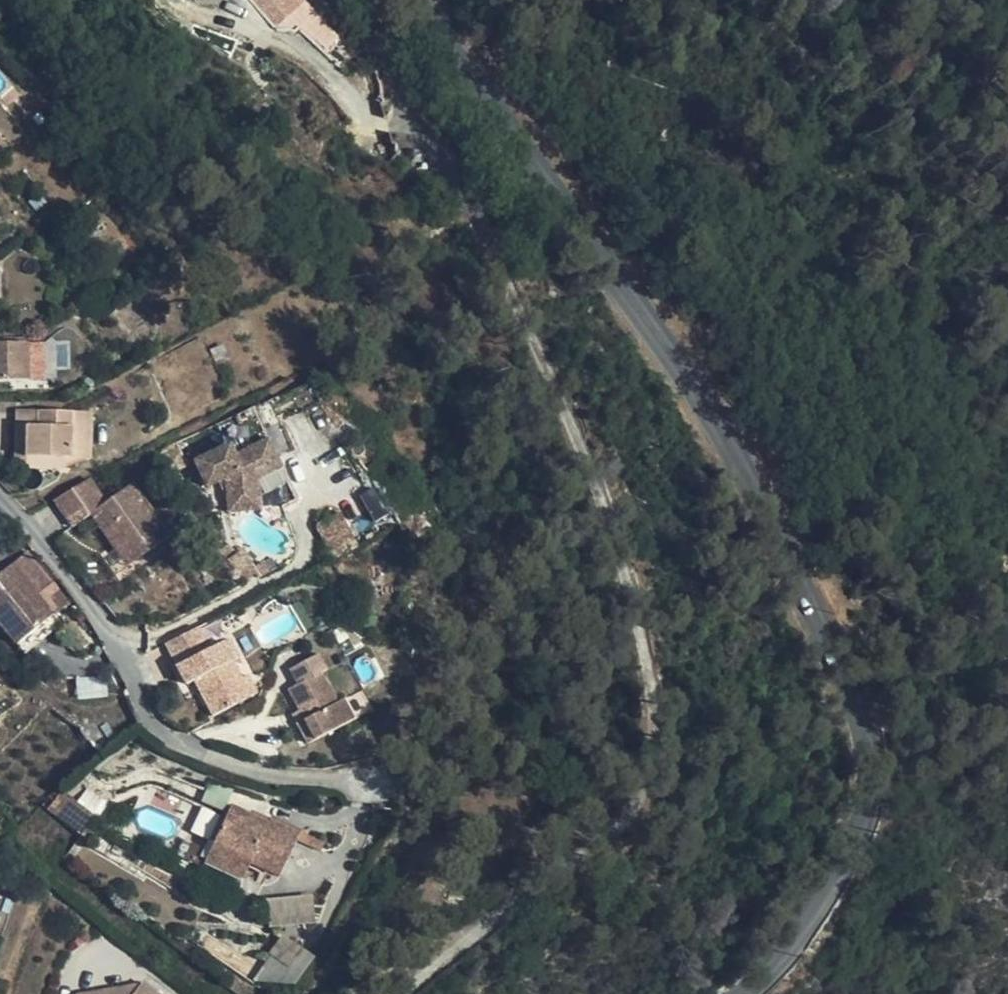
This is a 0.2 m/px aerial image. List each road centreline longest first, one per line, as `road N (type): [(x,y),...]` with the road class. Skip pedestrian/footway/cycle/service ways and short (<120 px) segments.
road 1 (track): [(405,993),(635,818),(656,763),(656,703),(639,608),(572,413),(475,213),(416,121),(355,0)]
road 2 (tertiary): [(416,0),(702,396),(794,568),(849,695),(867,765),(865,818),(779,961),(737,993)]
road 3 (residential): [(406,769),(342,785),(259,779),(185,753),(149,722),(75,587),(0,503)]

